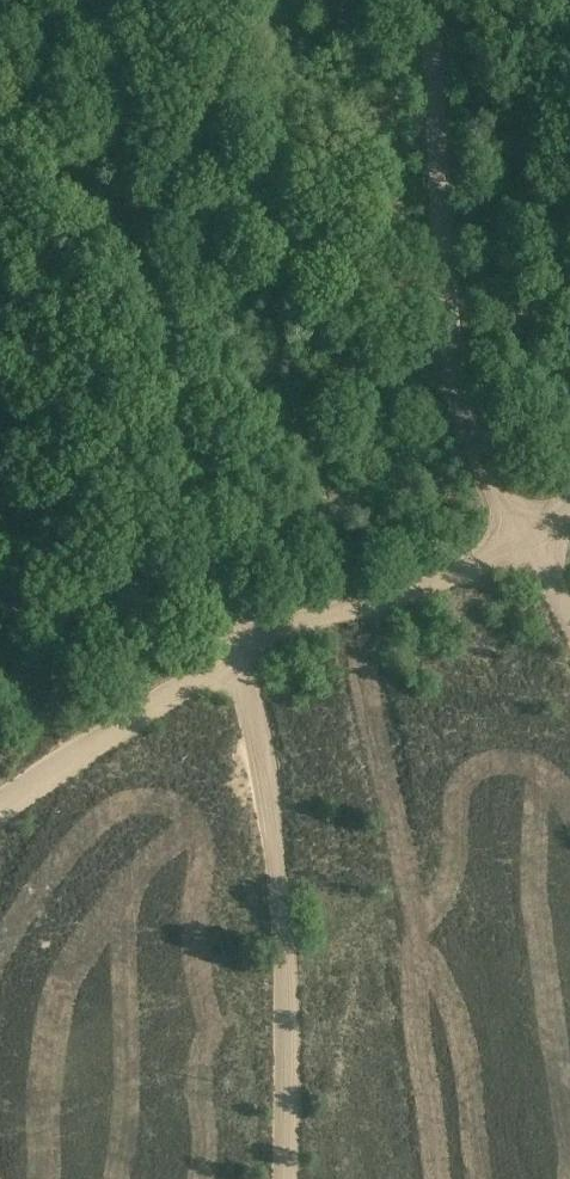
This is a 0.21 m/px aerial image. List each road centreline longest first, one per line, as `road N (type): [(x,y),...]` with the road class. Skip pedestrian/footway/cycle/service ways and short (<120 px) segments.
road 1 (track): [(238,646),(153,256),(115,0)]
road 2 (track): [(431,0),(436,232),(455,389),(475,457),(569,623)]
road 3 (track): [(282,1178),(284,990),(268,810),(238,646)]
road 4 (track): [(569,504),(523,539),(432,582),(238,646)]
road 5 (track): [(238,646),(0,803)]

